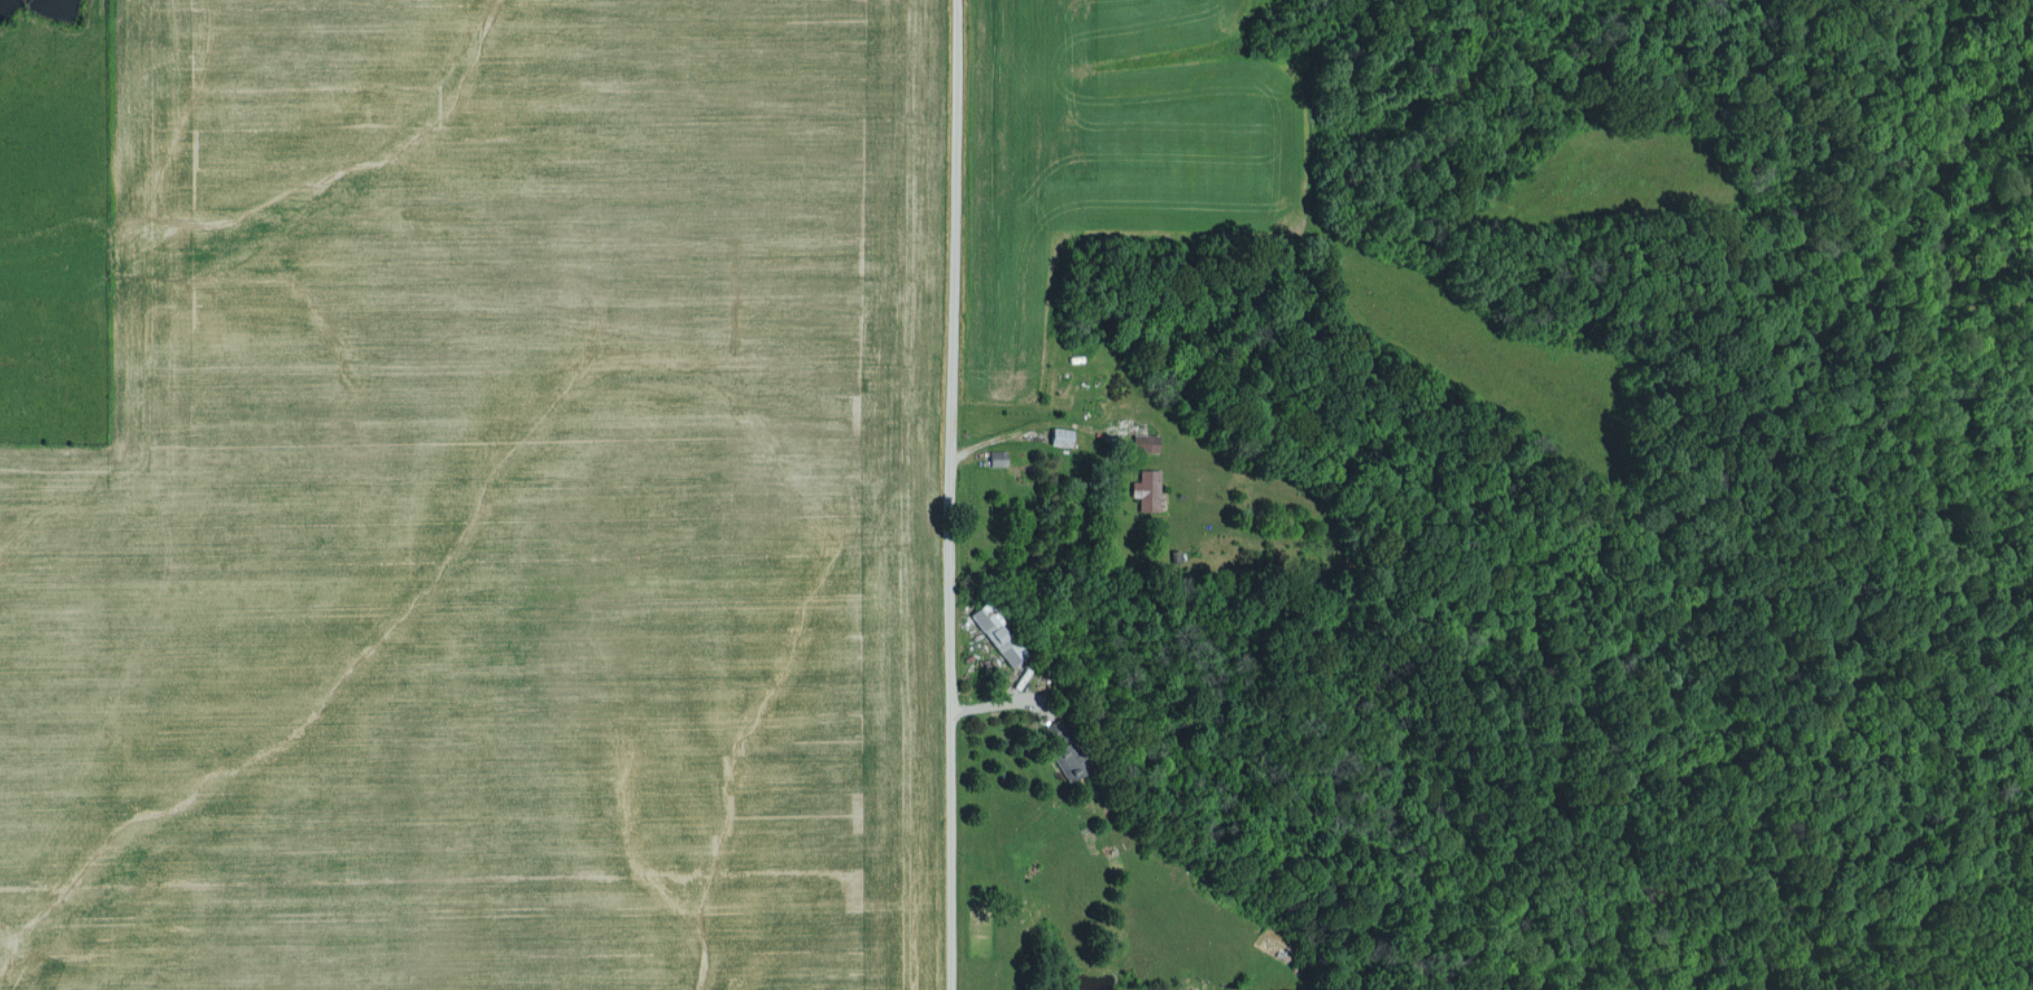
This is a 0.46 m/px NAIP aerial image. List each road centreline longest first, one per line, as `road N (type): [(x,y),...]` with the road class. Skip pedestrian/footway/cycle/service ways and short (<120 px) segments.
road 1 (residential): [(953,989),(955,0)]

